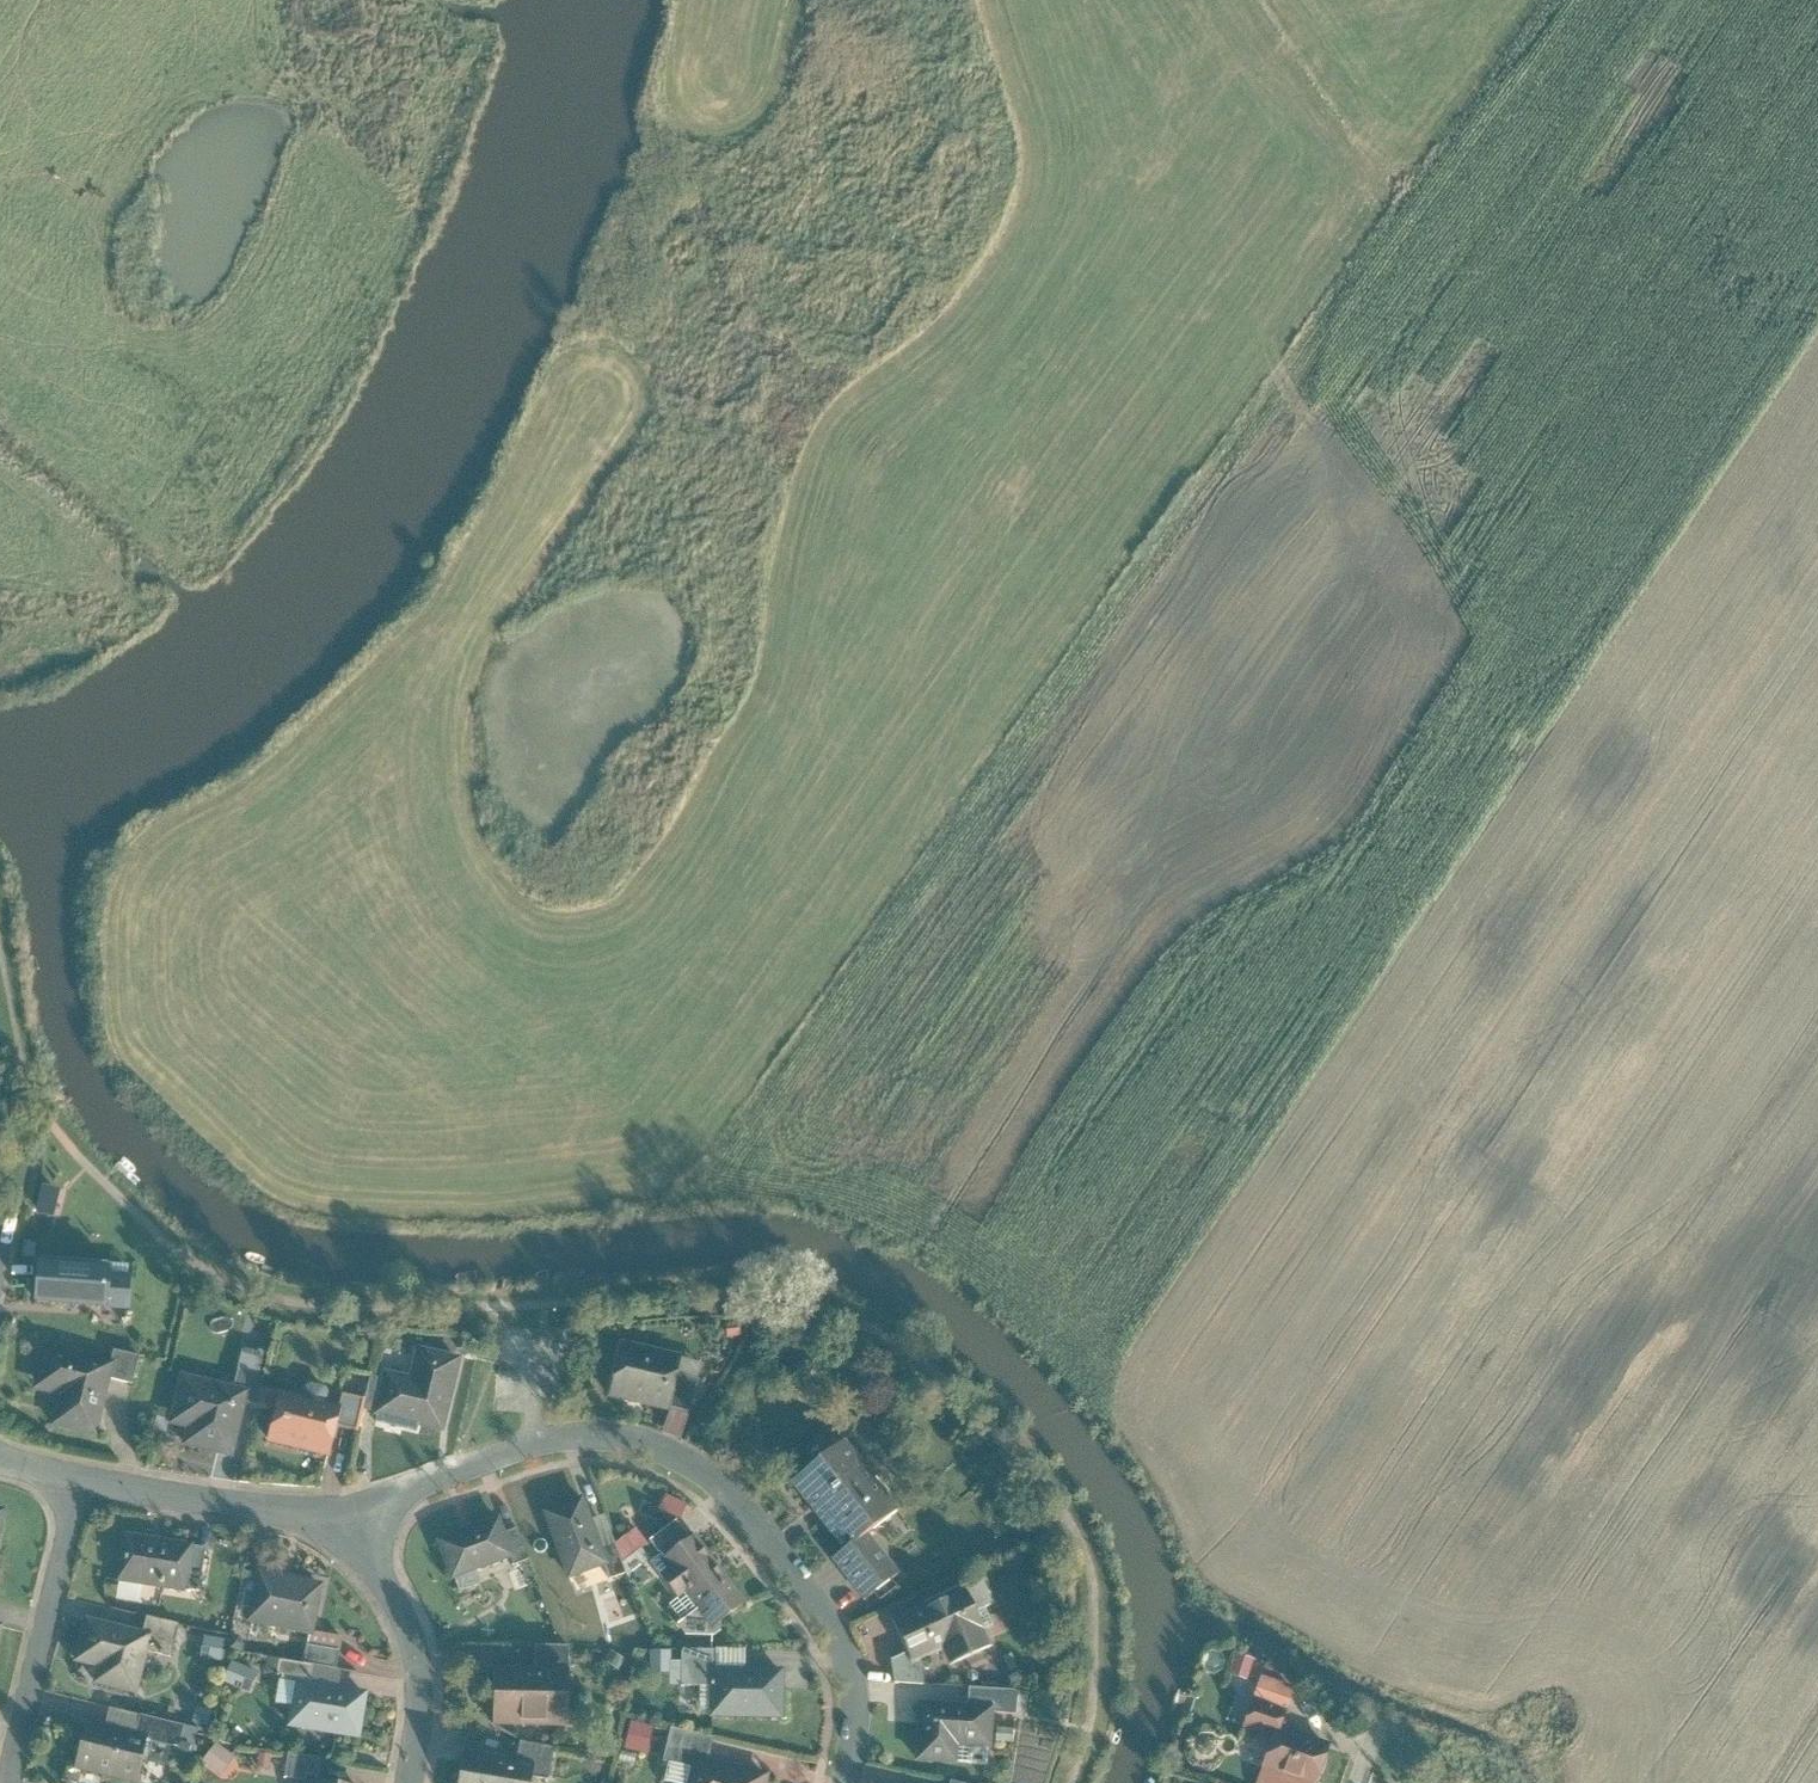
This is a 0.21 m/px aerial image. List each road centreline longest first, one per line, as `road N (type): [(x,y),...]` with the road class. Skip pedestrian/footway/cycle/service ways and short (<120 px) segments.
road 1 (residential): [(851,1782),(859,1704),(837,1633),(745,1507),(705,1470),(666,1449),(578,1434),(530,1444),(445,1474),(344,1533)]
road 2 (residential): [(78,1480),(18,1782)]
road 3 (residential): [(344,1533),(385,1574),(422,1668),(411,1782)]
road 4 (residential): [(344,1533),(78,1480)]

